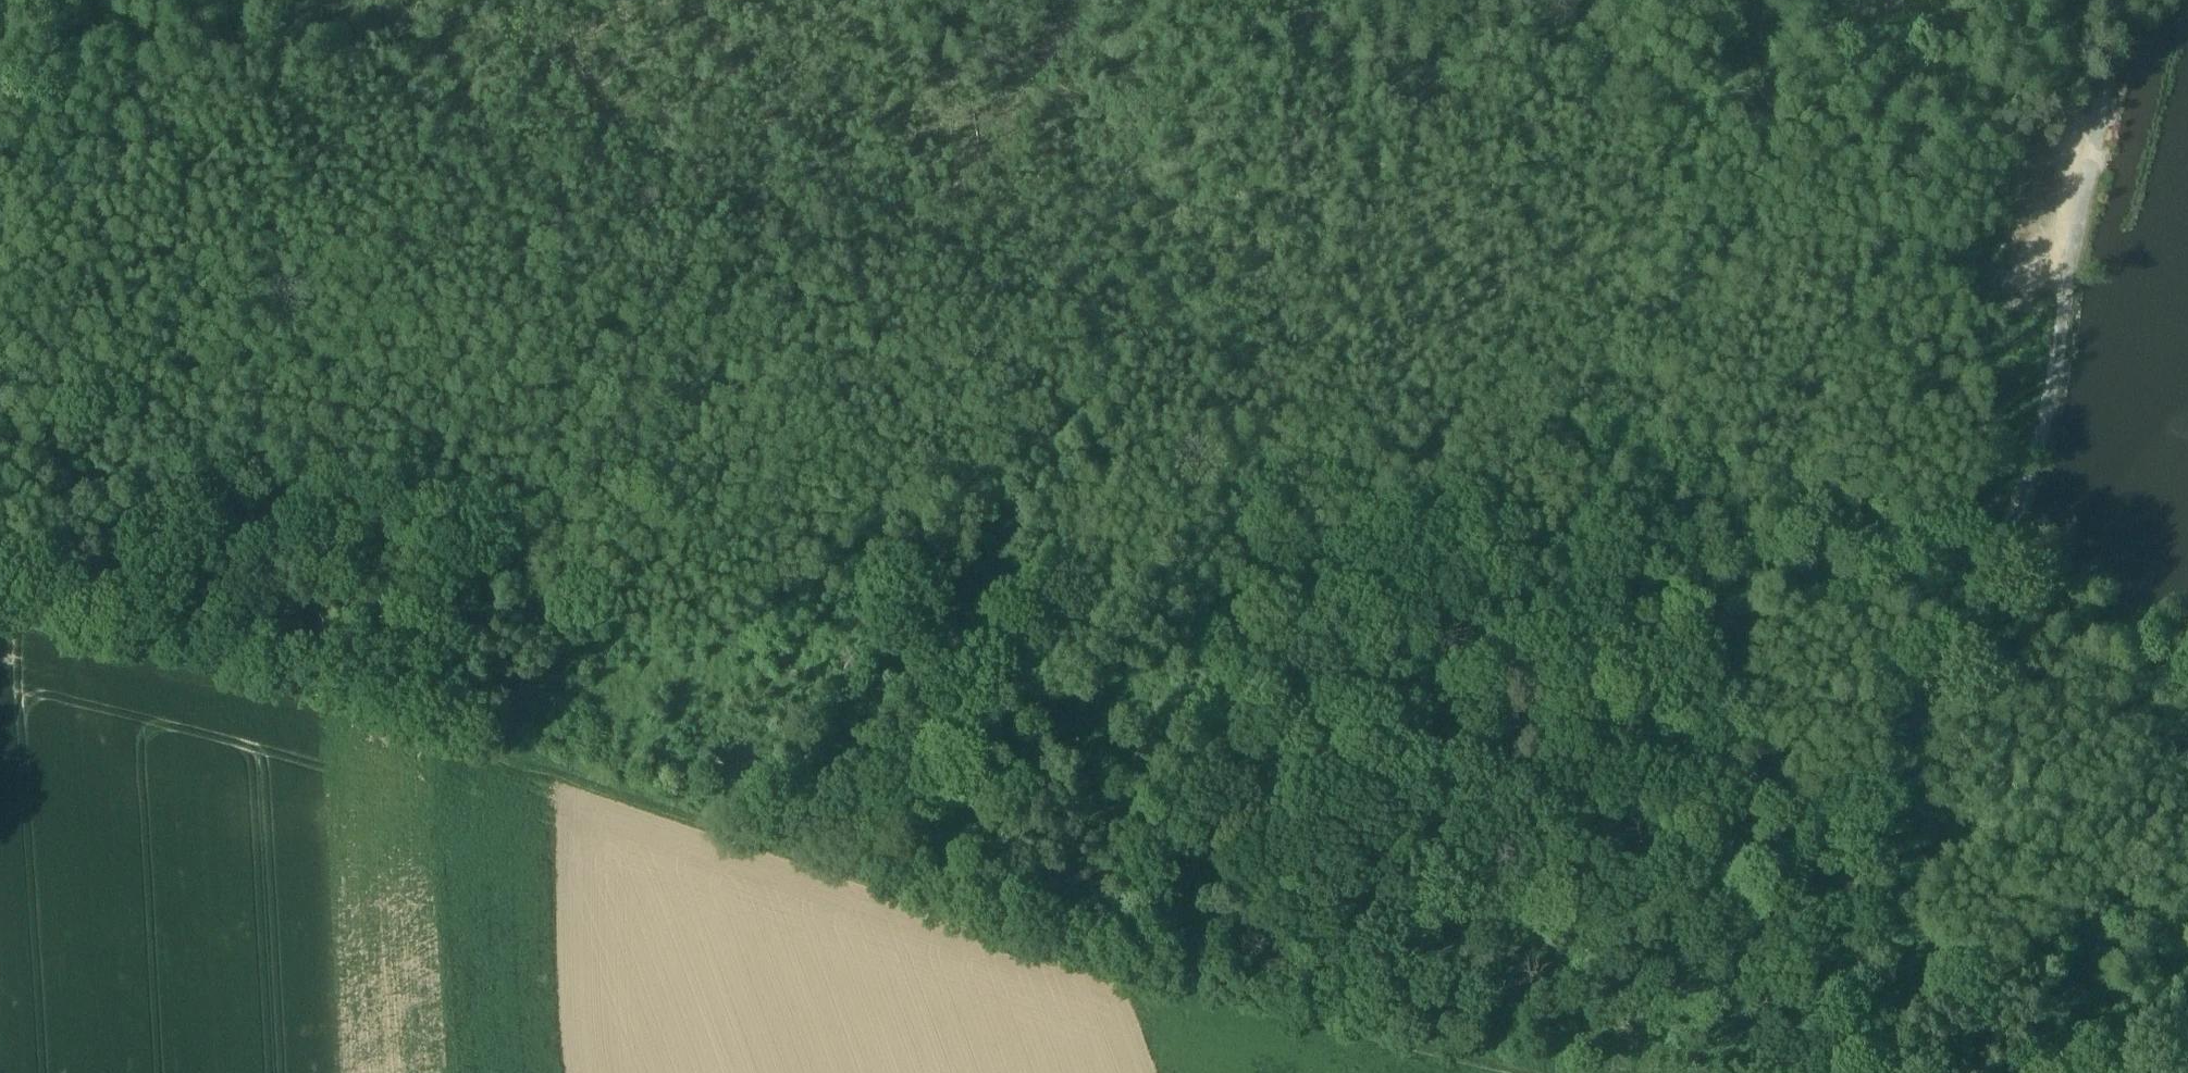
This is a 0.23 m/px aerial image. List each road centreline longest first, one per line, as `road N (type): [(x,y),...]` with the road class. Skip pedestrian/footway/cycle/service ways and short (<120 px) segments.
road 1 (track): [(2120,0),(2026,498),(1910,735),(1770,1072)]

